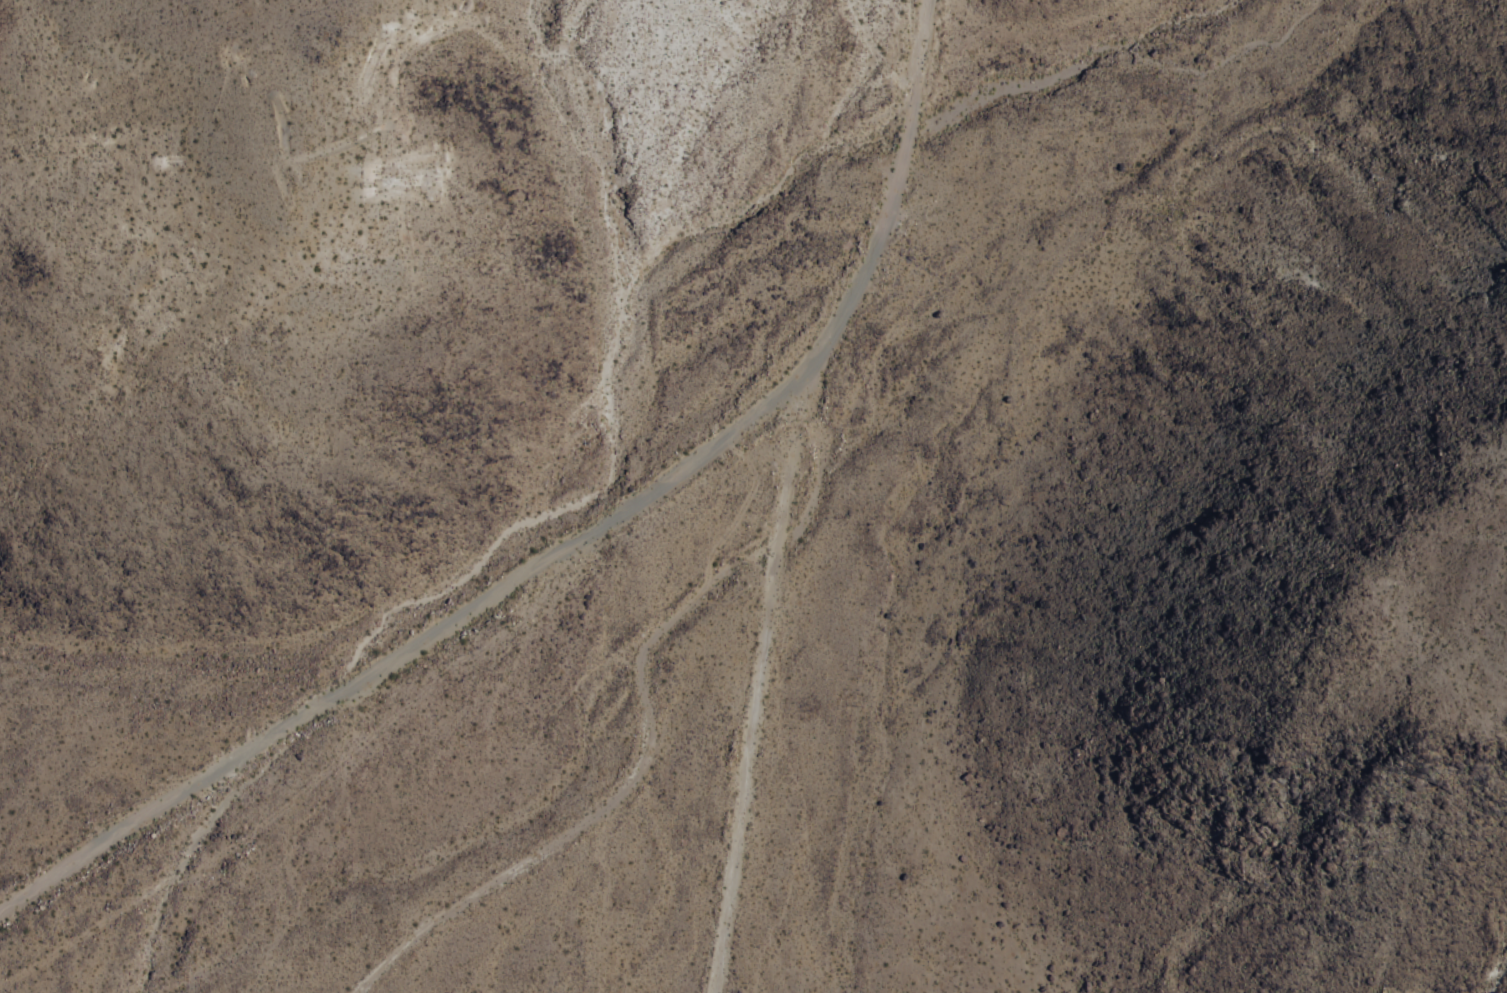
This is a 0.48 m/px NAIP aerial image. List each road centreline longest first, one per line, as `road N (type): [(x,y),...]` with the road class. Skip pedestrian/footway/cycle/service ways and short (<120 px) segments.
road 1 (track): [(712,992),(782,559),(832,325),(889,202),(926,0)]
road 2 (track): [(112,832),(0,909)]

